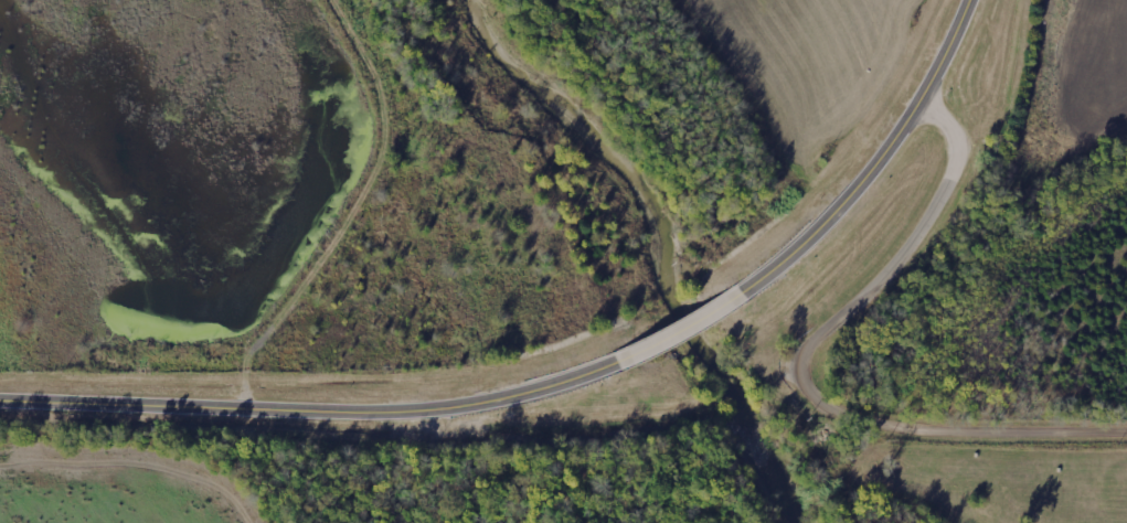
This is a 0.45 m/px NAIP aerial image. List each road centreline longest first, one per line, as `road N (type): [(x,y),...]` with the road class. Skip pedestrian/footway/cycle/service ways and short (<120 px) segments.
road 1 (residential): [(1126,438),(896,430),(822,401),(791,366),(897,268),(947,194),(956,137),(922,97)]
road 2 (tertiary): [(624,364),(447,412),(0,404)]
road 3 (tertiary): [(970,0),(914,113),(853,195),(747,295)]
road 4 (tertiary): [(747,295),(624,364)]

